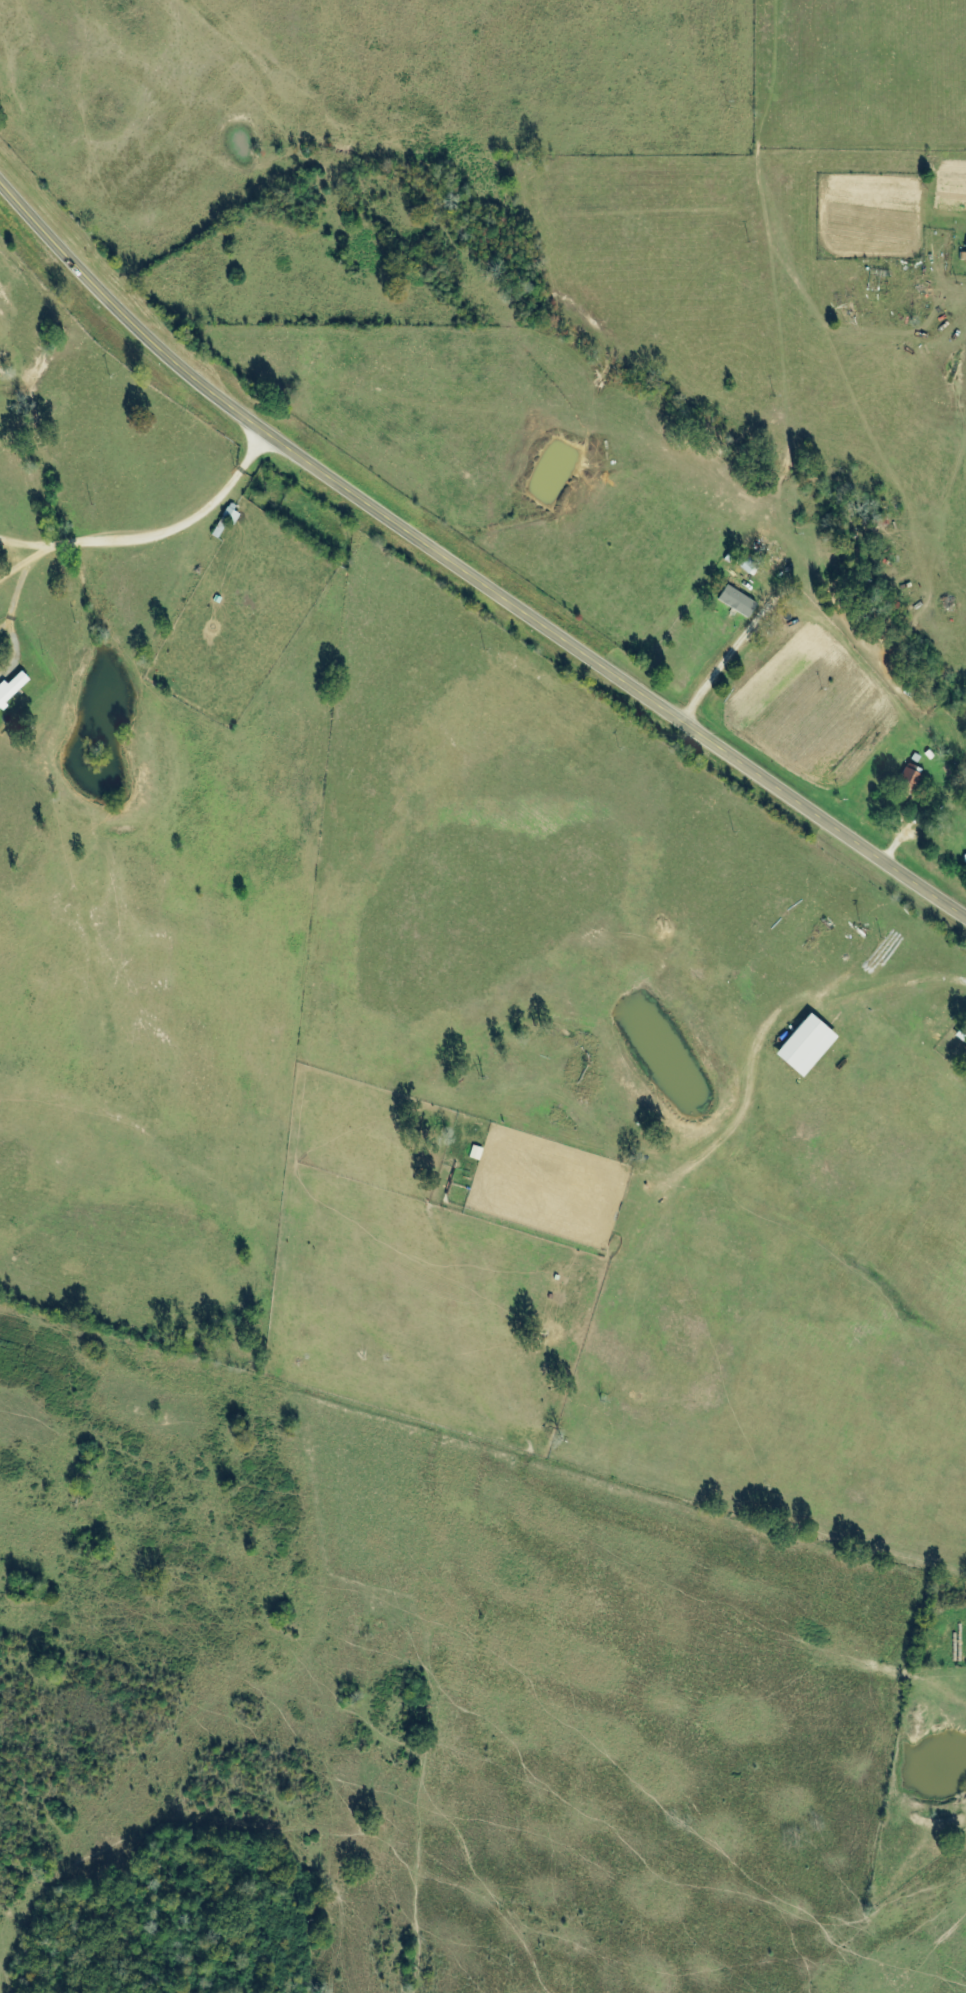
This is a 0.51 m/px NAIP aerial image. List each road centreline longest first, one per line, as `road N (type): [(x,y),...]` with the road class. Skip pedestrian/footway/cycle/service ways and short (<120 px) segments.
road 1 (secondary): [(0,163),(219,390),(965,902)]

